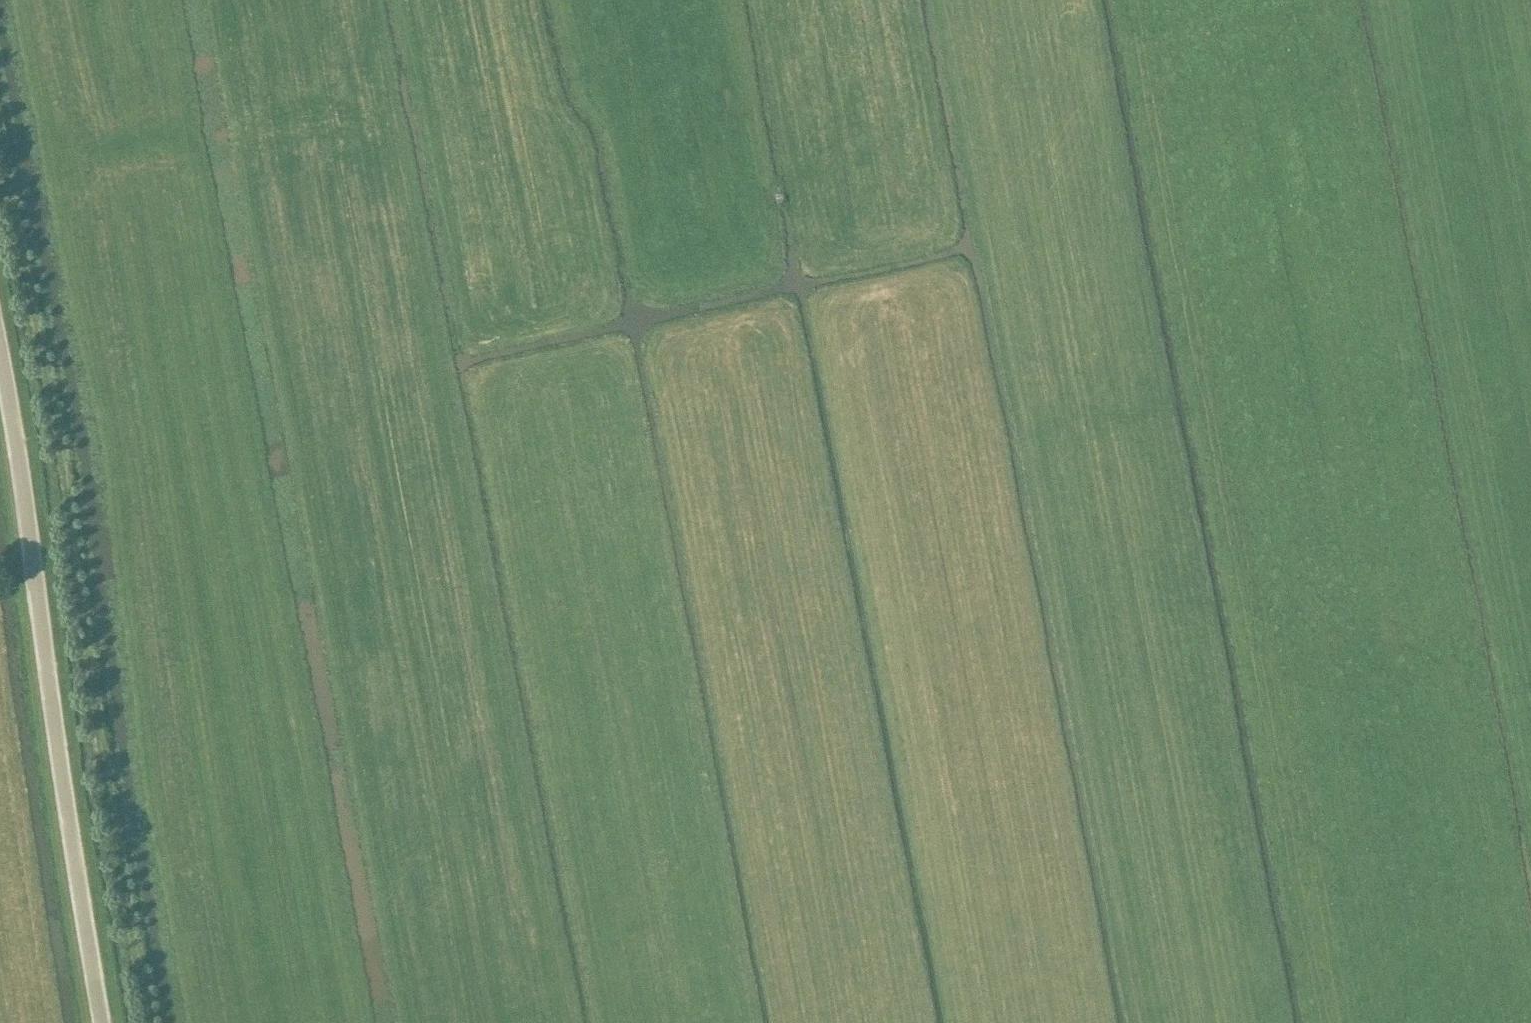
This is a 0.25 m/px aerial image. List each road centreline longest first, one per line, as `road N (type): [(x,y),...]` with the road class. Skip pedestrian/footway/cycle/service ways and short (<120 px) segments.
road 1 (unclassified): [(98,1022),(0,357)]

